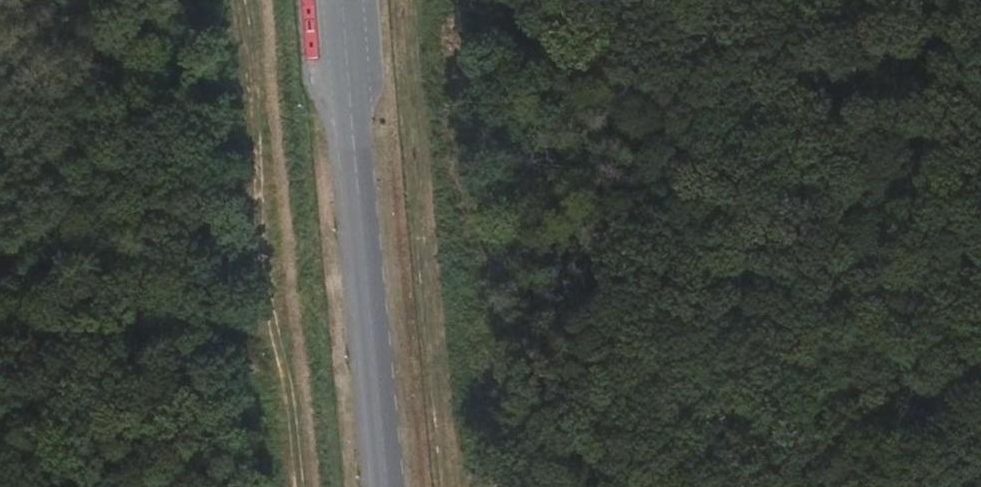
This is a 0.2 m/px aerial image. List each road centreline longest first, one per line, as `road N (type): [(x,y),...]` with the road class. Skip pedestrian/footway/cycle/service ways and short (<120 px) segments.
road 1 (unclassified): [(394,486),(349,0)]

